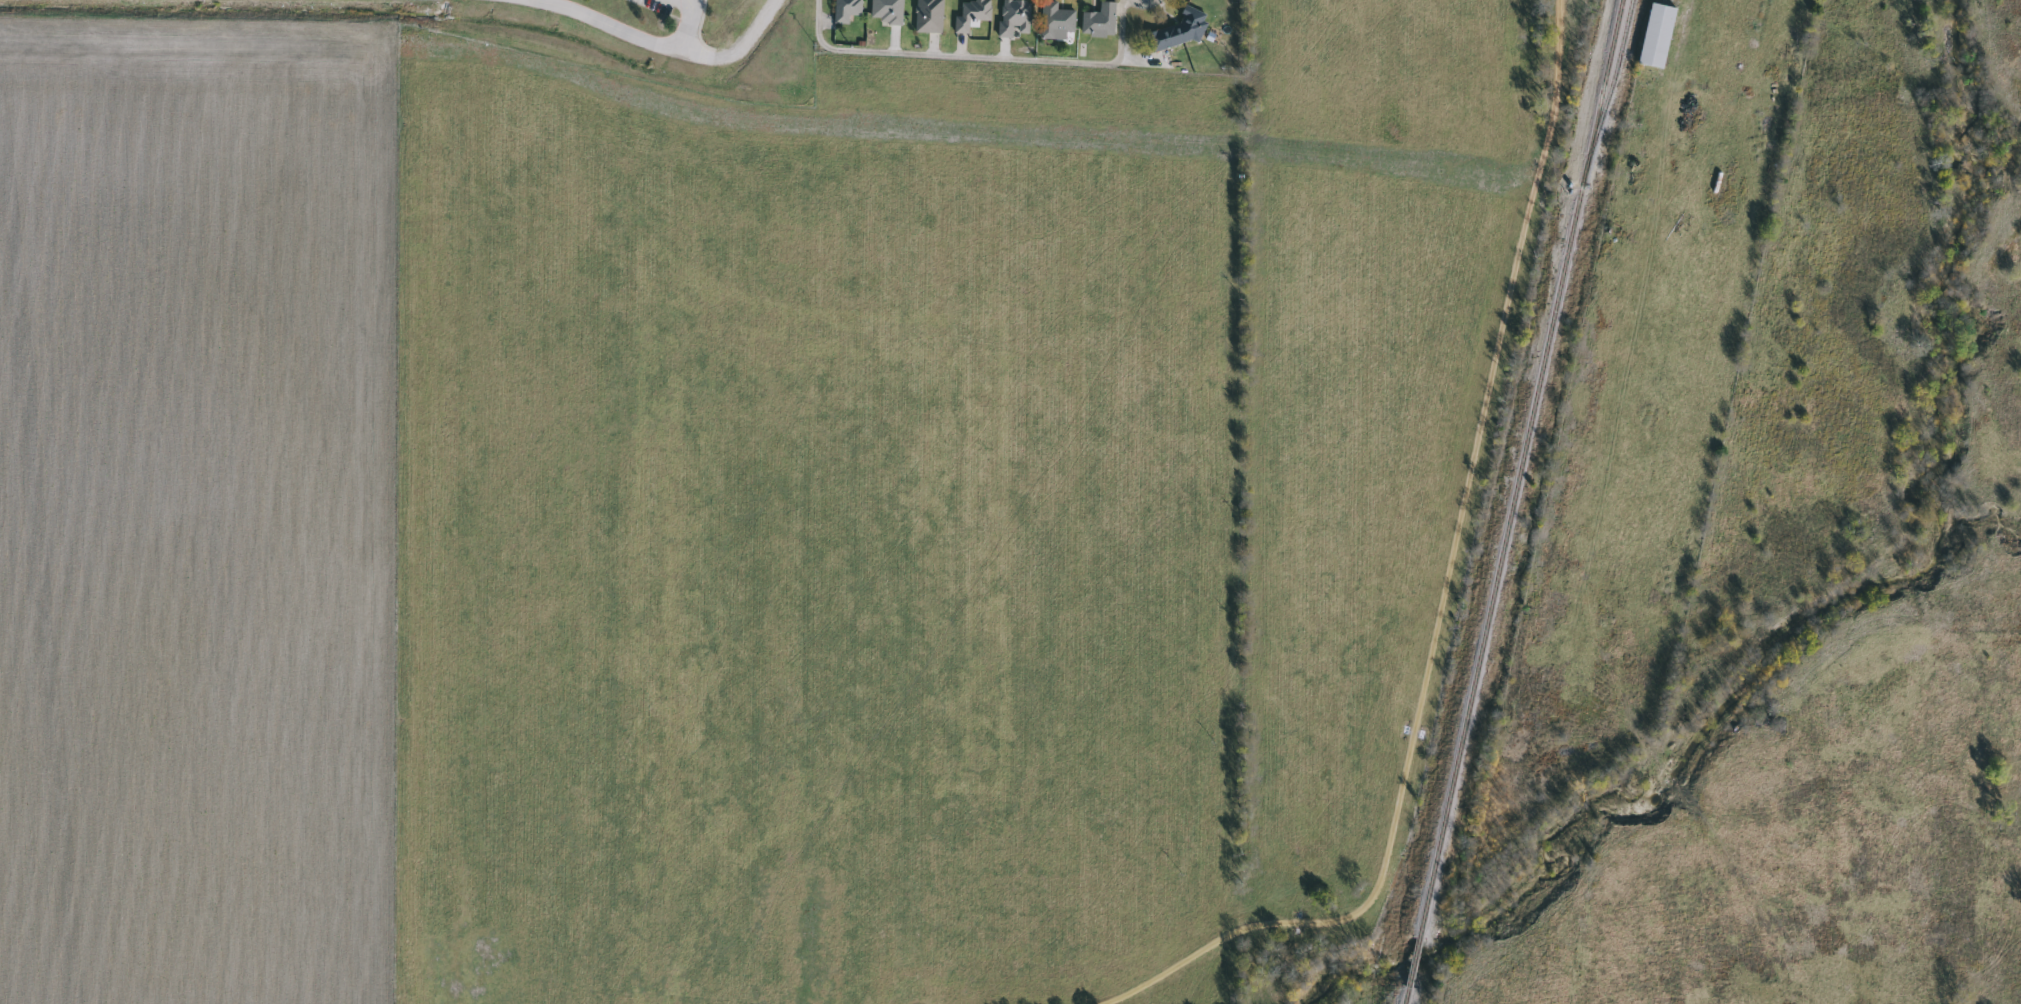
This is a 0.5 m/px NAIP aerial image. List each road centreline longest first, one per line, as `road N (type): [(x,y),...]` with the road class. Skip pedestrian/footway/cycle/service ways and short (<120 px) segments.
road 1 (residential): [(128,0),(383,0)]

